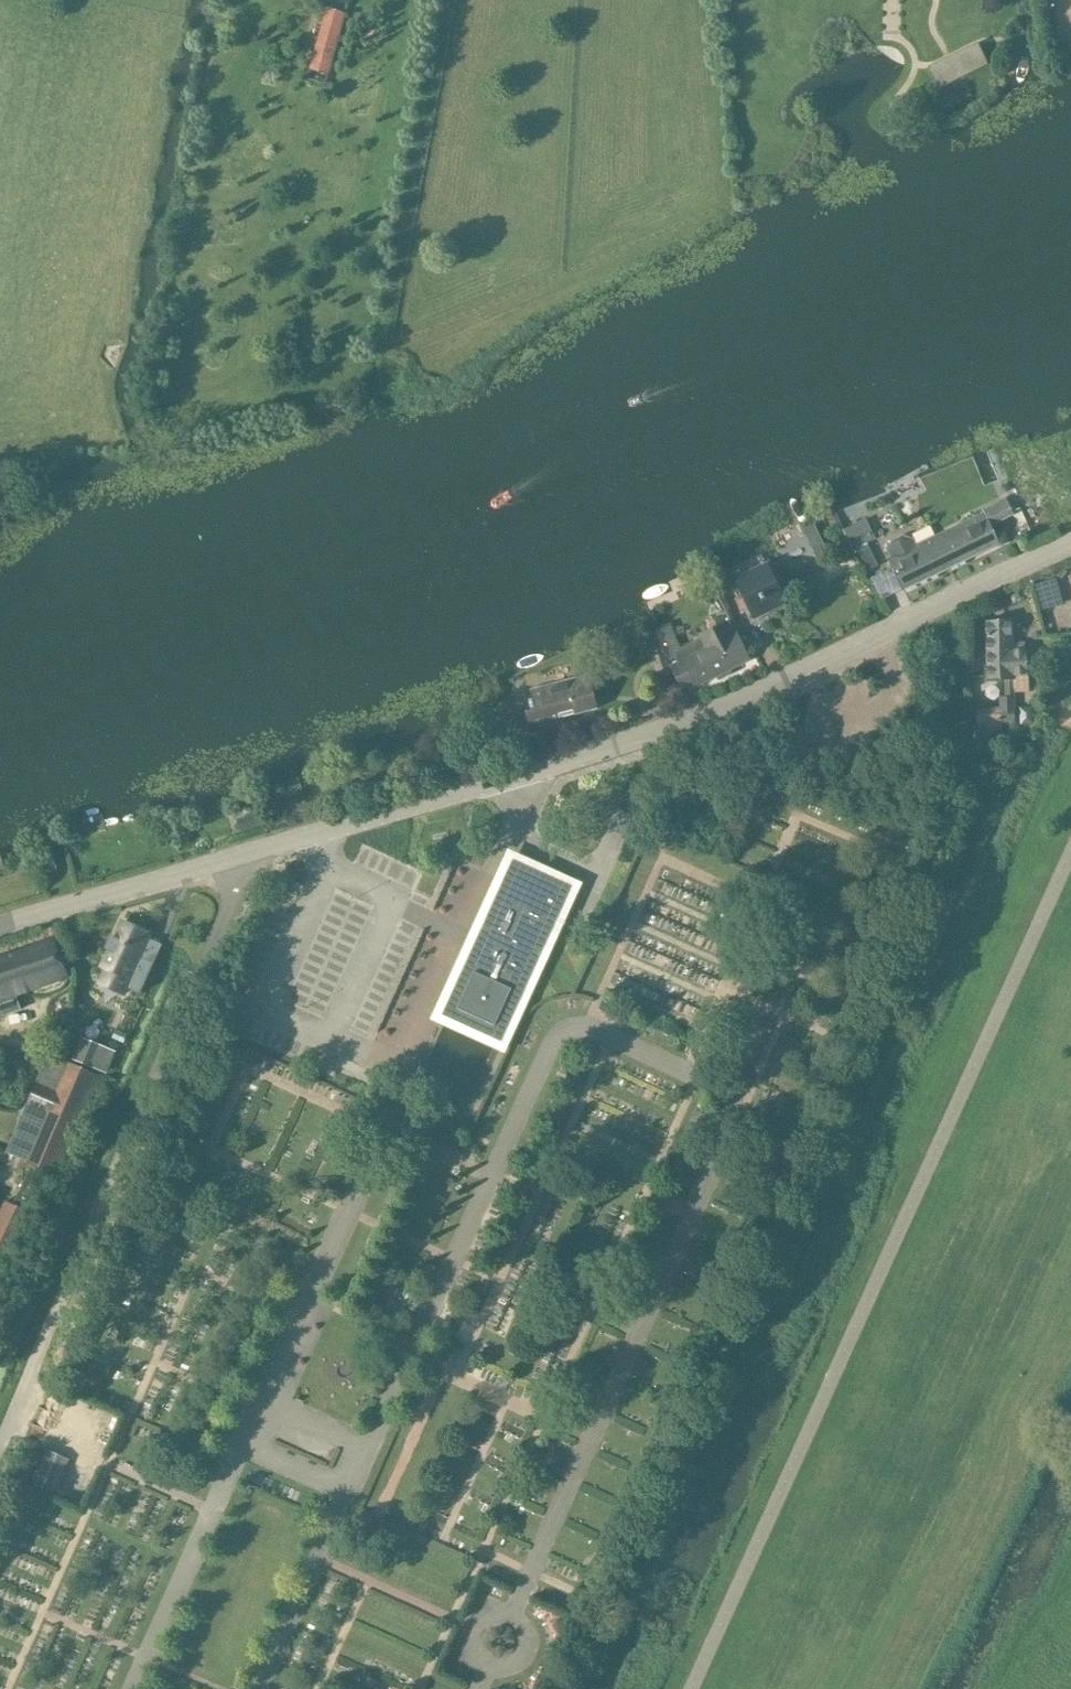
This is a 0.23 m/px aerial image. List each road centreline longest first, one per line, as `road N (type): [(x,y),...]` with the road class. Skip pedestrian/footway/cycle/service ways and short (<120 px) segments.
road 1 (tertiary): [(0,922),(663,731),(1070,541)]

